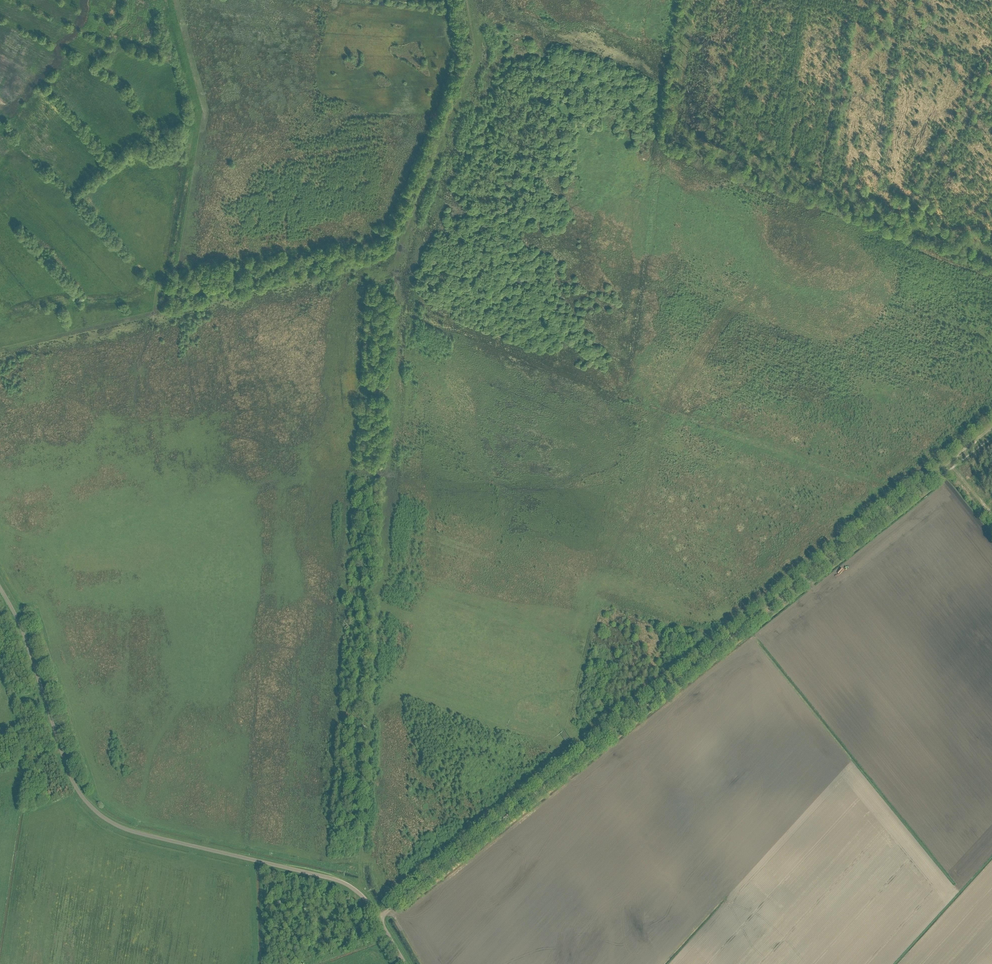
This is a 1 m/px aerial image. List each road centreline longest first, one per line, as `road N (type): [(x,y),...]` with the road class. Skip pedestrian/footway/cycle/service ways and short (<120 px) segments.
road 1 (unclassified): [(379,918),(346,884),(138,833),(95,811),(73,782),(0,588)]
road 2 (track): [(991,253),(684,139),(672,122),(690,0)]
road 3 (track): [(584,754),(950,462)]
road 4 (unclassified): [(379,918),(584,754)]
road 5 (track): [(400,248),(473,65),(467,0)]
road 6 (track): [(905,221),(991,73)]

